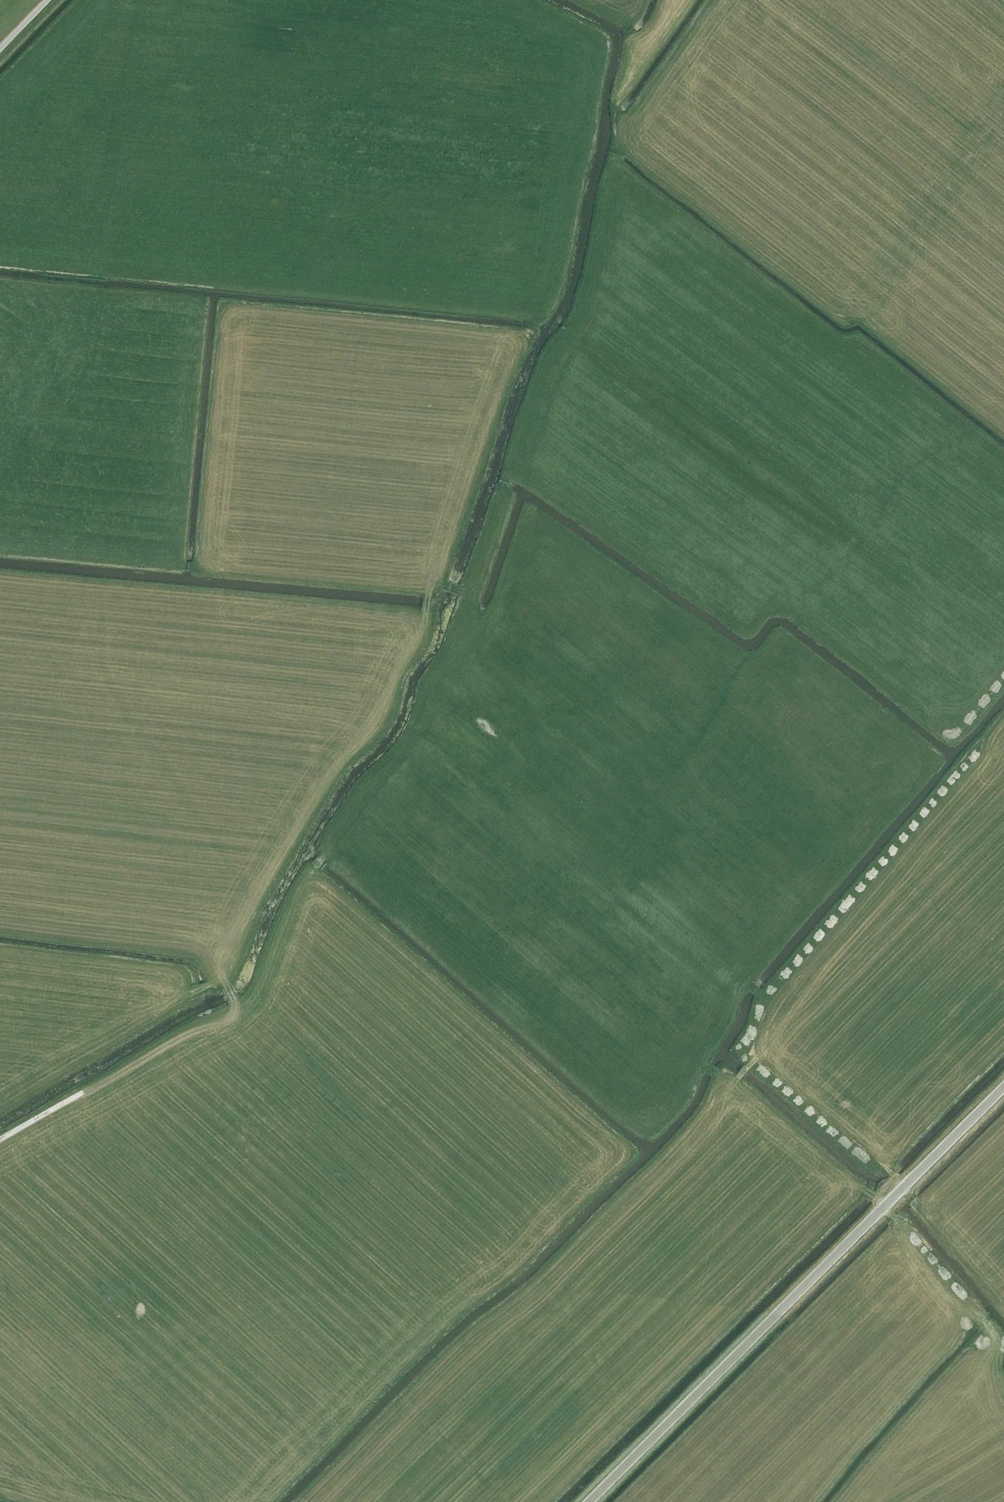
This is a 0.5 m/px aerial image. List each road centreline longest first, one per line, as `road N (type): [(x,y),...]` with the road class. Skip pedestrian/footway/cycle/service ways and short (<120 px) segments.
road 1 (unclassified): [(589,1501),(1003,1087)]

